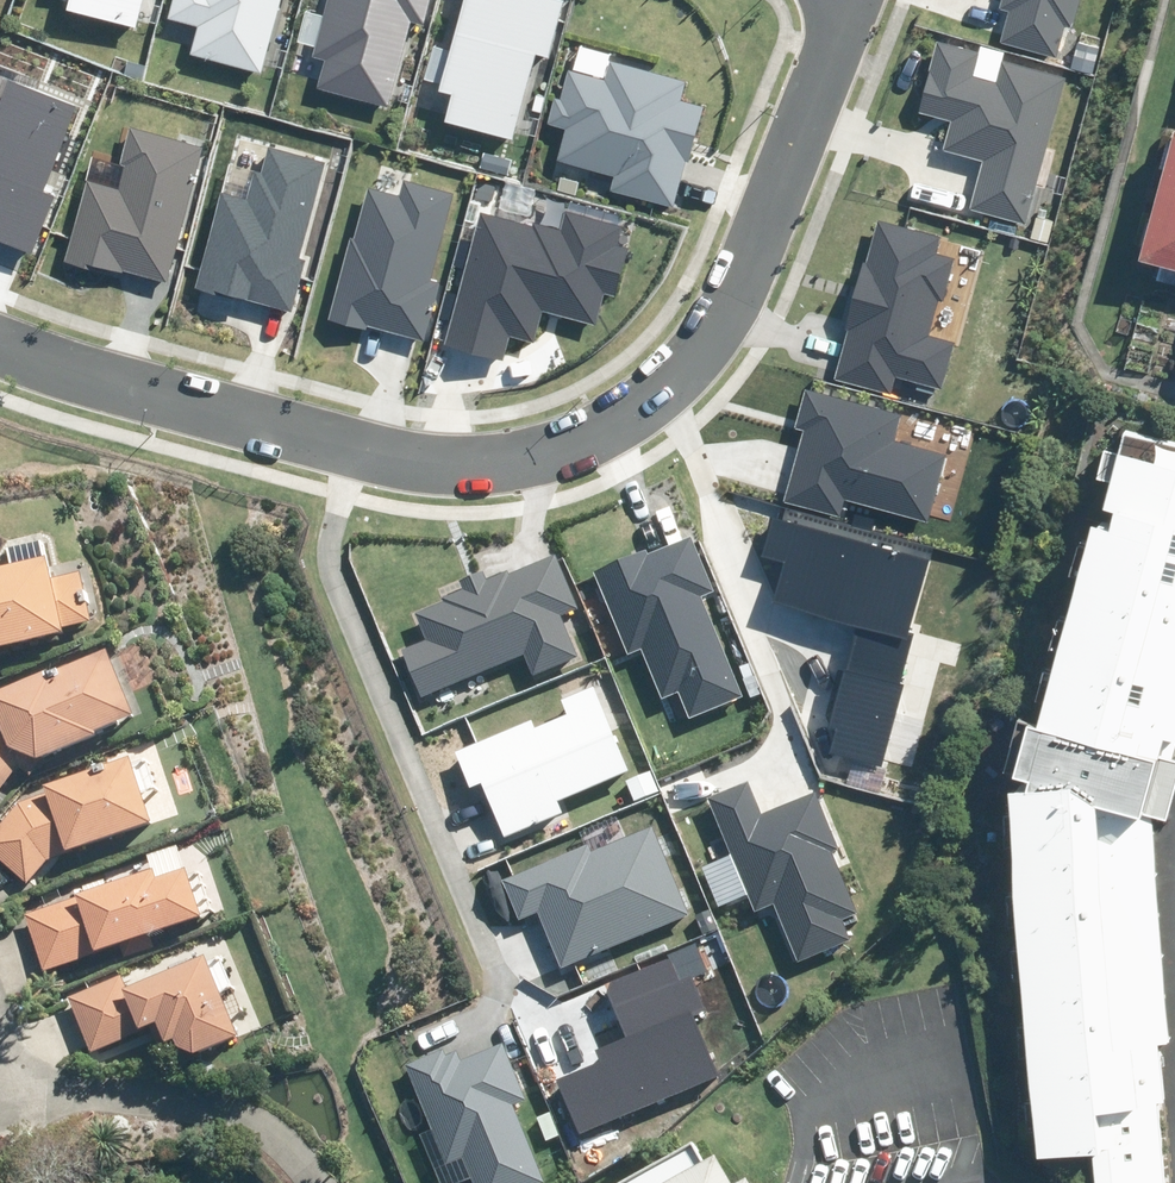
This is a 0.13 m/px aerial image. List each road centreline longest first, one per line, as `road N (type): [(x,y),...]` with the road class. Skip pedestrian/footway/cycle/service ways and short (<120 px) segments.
road 1 (residential): [(846,0),(718,316),(643,386),(569,444),(496,459),(401,462),(353,449)]
road 2 (residential): [(353,449),(325,536),(332,569),(496,974)]
road 3 (residential): [(353,449),(60,382),(0,357)]
road 4 (residential): [(318,1182),(272,1135),(229,1108),(25,1094)]

